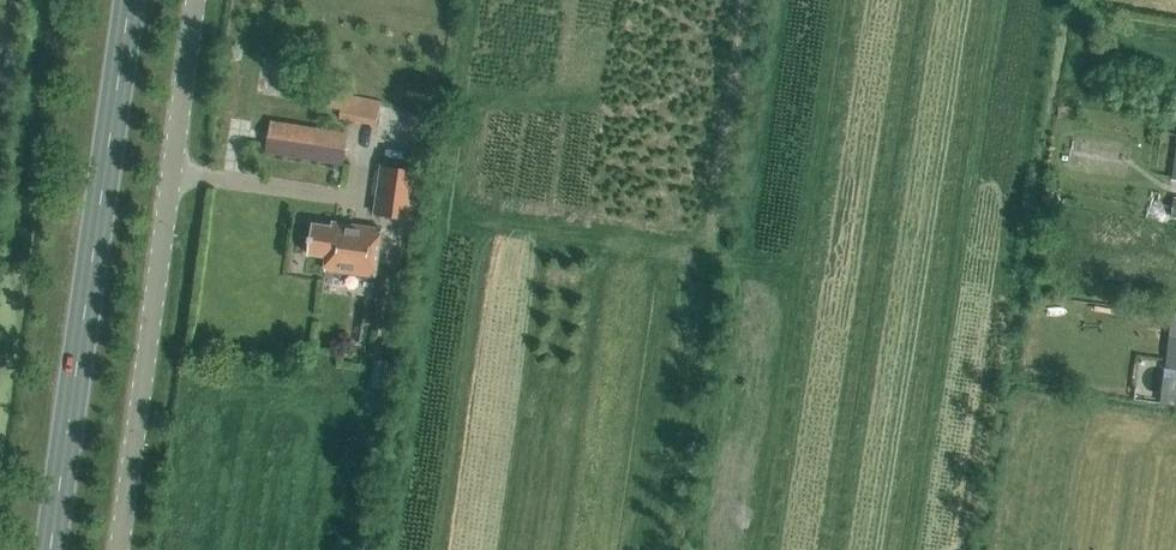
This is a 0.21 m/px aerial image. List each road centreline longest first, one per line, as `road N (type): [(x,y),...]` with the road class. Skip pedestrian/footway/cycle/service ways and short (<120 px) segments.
road 1 (primary): [(51,549),(129,0)]
road 2 (unclassified): [(120,549),(197,0)]

